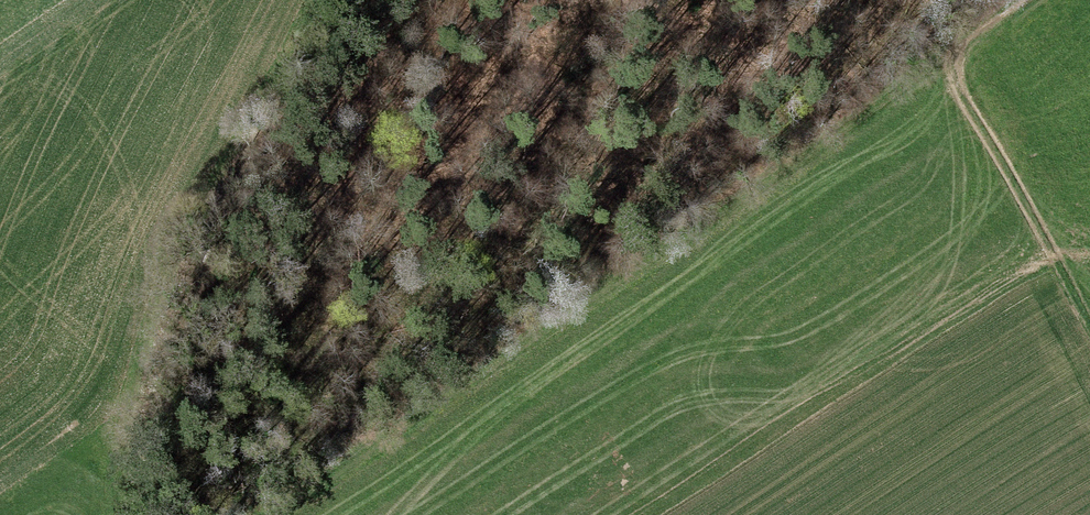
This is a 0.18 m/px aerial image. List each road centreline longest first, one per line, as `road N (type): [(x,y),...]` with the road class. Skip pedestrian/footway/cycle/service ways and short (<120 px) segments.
road 1 (track): [(951,51),(246,514)]
road 2 (track): [(148,514),(157,445),(194,323),(243,189),(338,0)]
road 3 (track): [(1022,0),(951,51),(960,90),(1089,330)]

